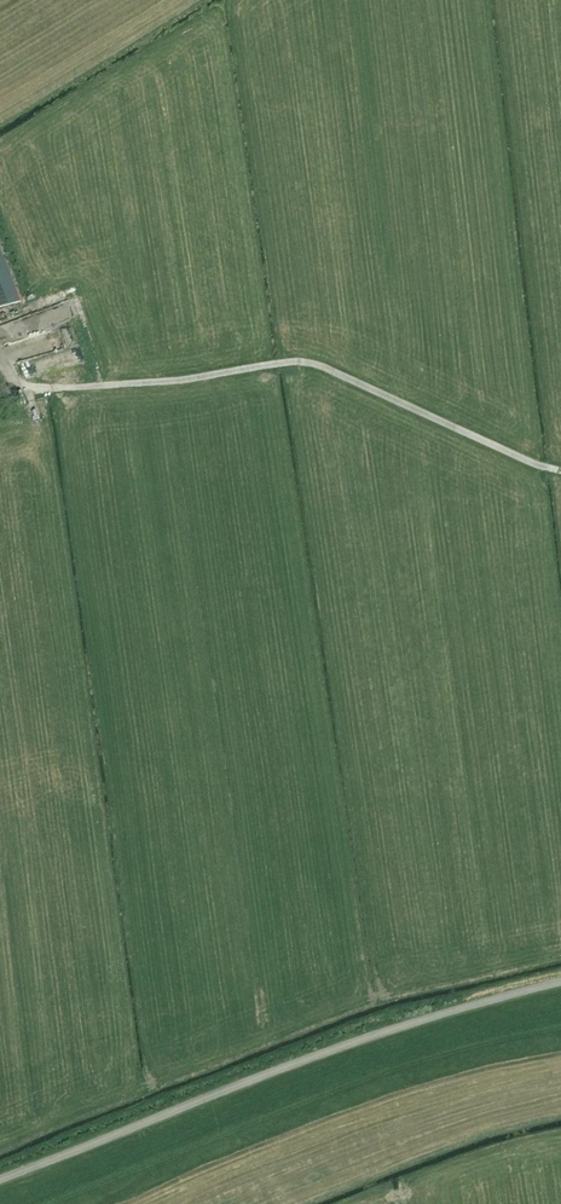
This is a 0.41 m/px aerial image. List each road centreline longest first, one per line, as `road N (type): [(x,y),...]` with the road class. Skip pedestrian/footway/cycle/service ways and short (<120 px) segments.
road 1 (unclassified): [(0,1179),(321,1052),(560,981)]

